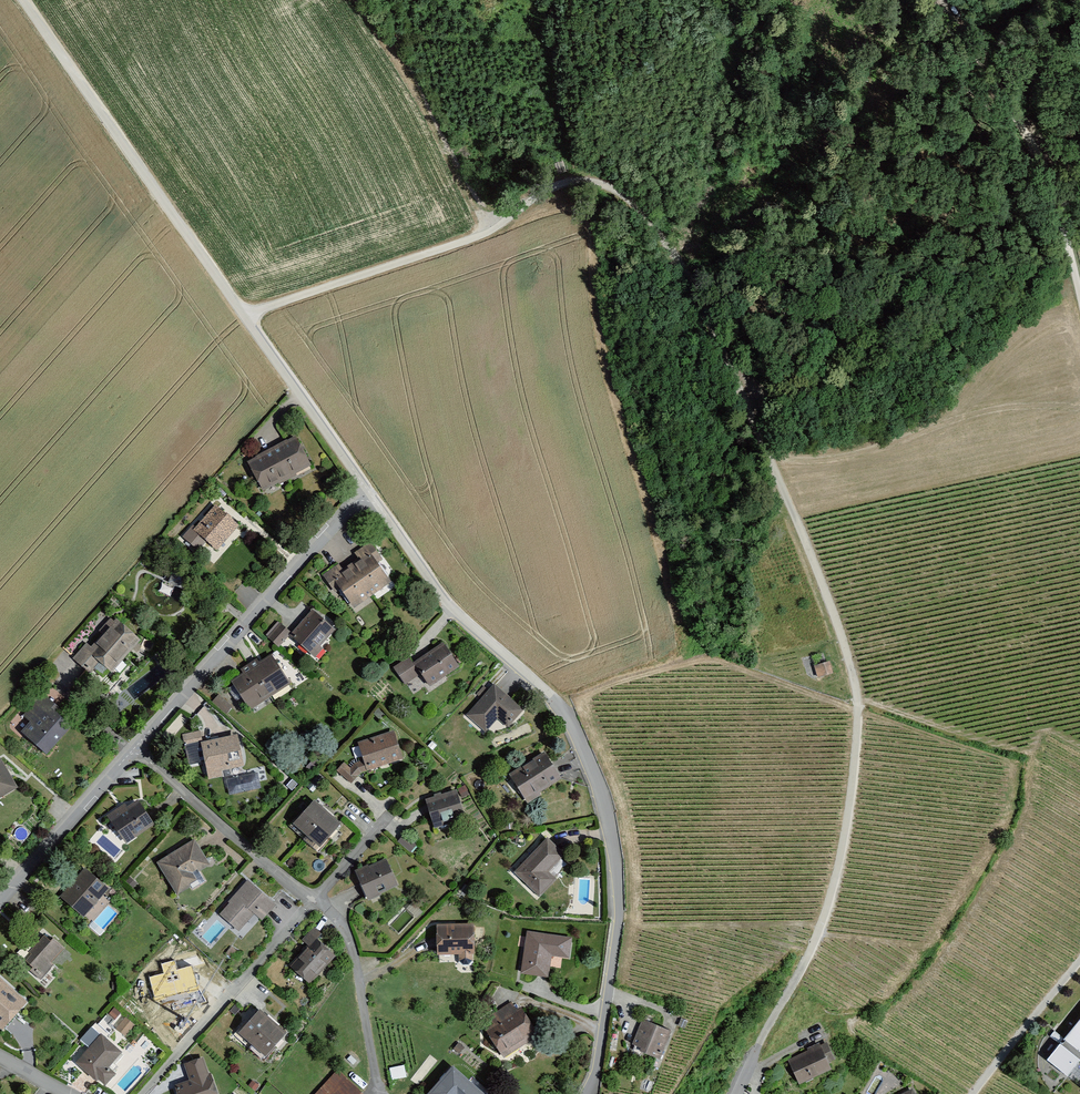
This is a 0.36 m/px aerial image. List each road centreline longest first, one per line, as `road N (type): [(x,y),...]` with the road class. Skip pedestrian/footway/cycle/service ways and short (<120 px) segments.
road 1 (track): [(235,313),(476,236),(545,173),(593,171),(641,217),(694,297),(748,407),(856,688),(855,786),(829,908),(758,1048)]
road 2 (residential): [(587,1093),(603,1063),(622,902),(613,820),(596,763),(560,703),(458,607),(368,490)]
road 3 (track): [(22,0),(294,391)]
road 4 (residential): [(368,490),(132,752)]
road 5 (track): [(944,0),(1041,157),(1079,299)]
road 6 (residential): [(311,901),(145,1093)]
road 7 (residential): [(132,752),(311,901)]
road 8 (residential): [(311,901),(344,926),(377,1093)]
road 9 (residential): [(132,752),(0,906)]
road 10 (residential): [(971,1093),(1079,960)]
road 11 (residential): [(368,490),(294,391)]

